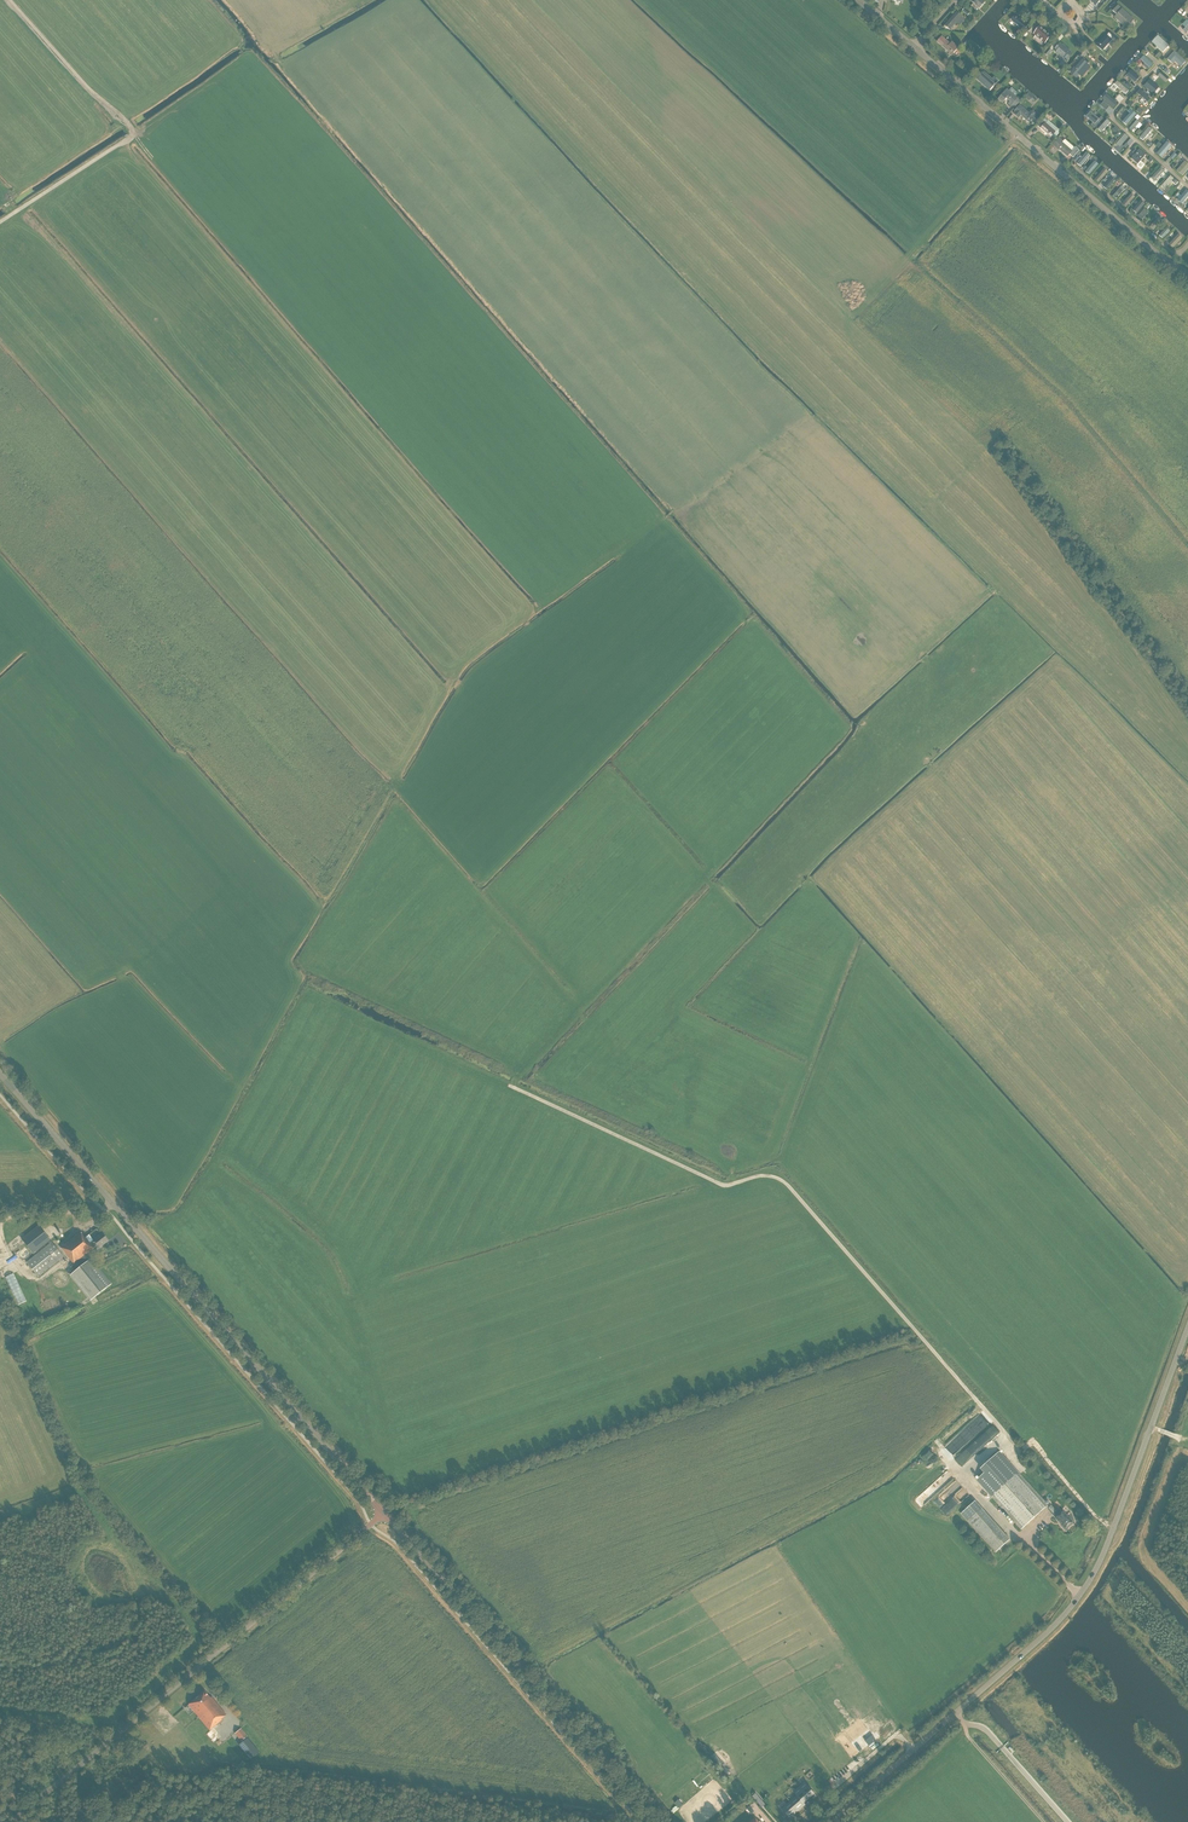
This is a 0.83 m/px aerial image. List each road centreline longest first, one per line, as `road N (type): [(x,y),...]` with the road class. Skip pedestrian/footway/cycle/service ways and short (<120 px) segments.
road 1 (track): [(514,1087),(719,1184),(767,1177),(789,1188),(996,1422),(1001,1440),(969,1483),(1025,1538)]
road 2 (tertiary): [(385,1513),(0,1074)]
road 3 (tertiary): [(12,1821),(385,1513)]
road 4 (tertiary): [(955,1713),(1054,1626),(1093,1576),(1187,1327)]
road 5 (tertiary): [(654,1821),(385,1513)]
road 6 (tertiary): [(1187,273),(914,47)]
road 7 (track): [(8,0),(152,158)]
road 8 (tertiary): [(835,1821),(955,1713)]
road 9 (track): [(133,133),(0,221)]
road 10 (unclassified): [(1067,1821),(989,1733),(955,1713)]
road 11 (track): [(1044,1821),(965,1723)]

